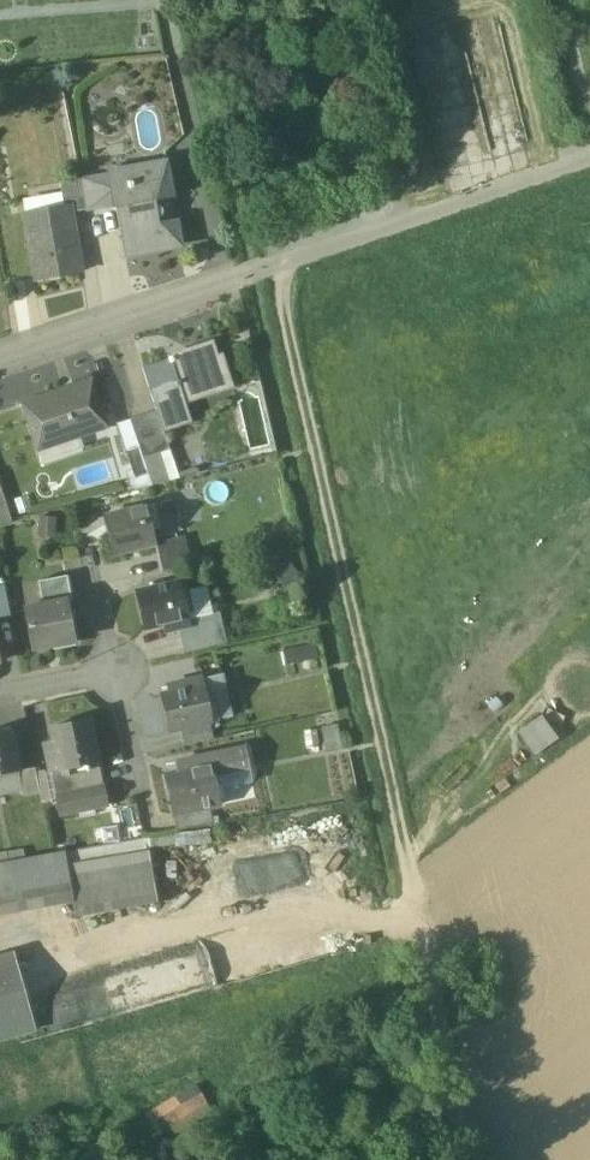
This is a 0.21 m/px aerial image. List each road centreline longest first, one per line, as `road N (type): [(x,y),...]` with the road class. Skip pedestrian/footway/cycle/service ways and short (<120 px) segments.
road 1 (track): [(273,265),(424,930)]
road 2 (track): [(119,945),(292,901),(381,927),(424,930)]
road 3 (residential): [(0,361),(264,268)]
road 4 (track): [(464,1159),(424,930)]

